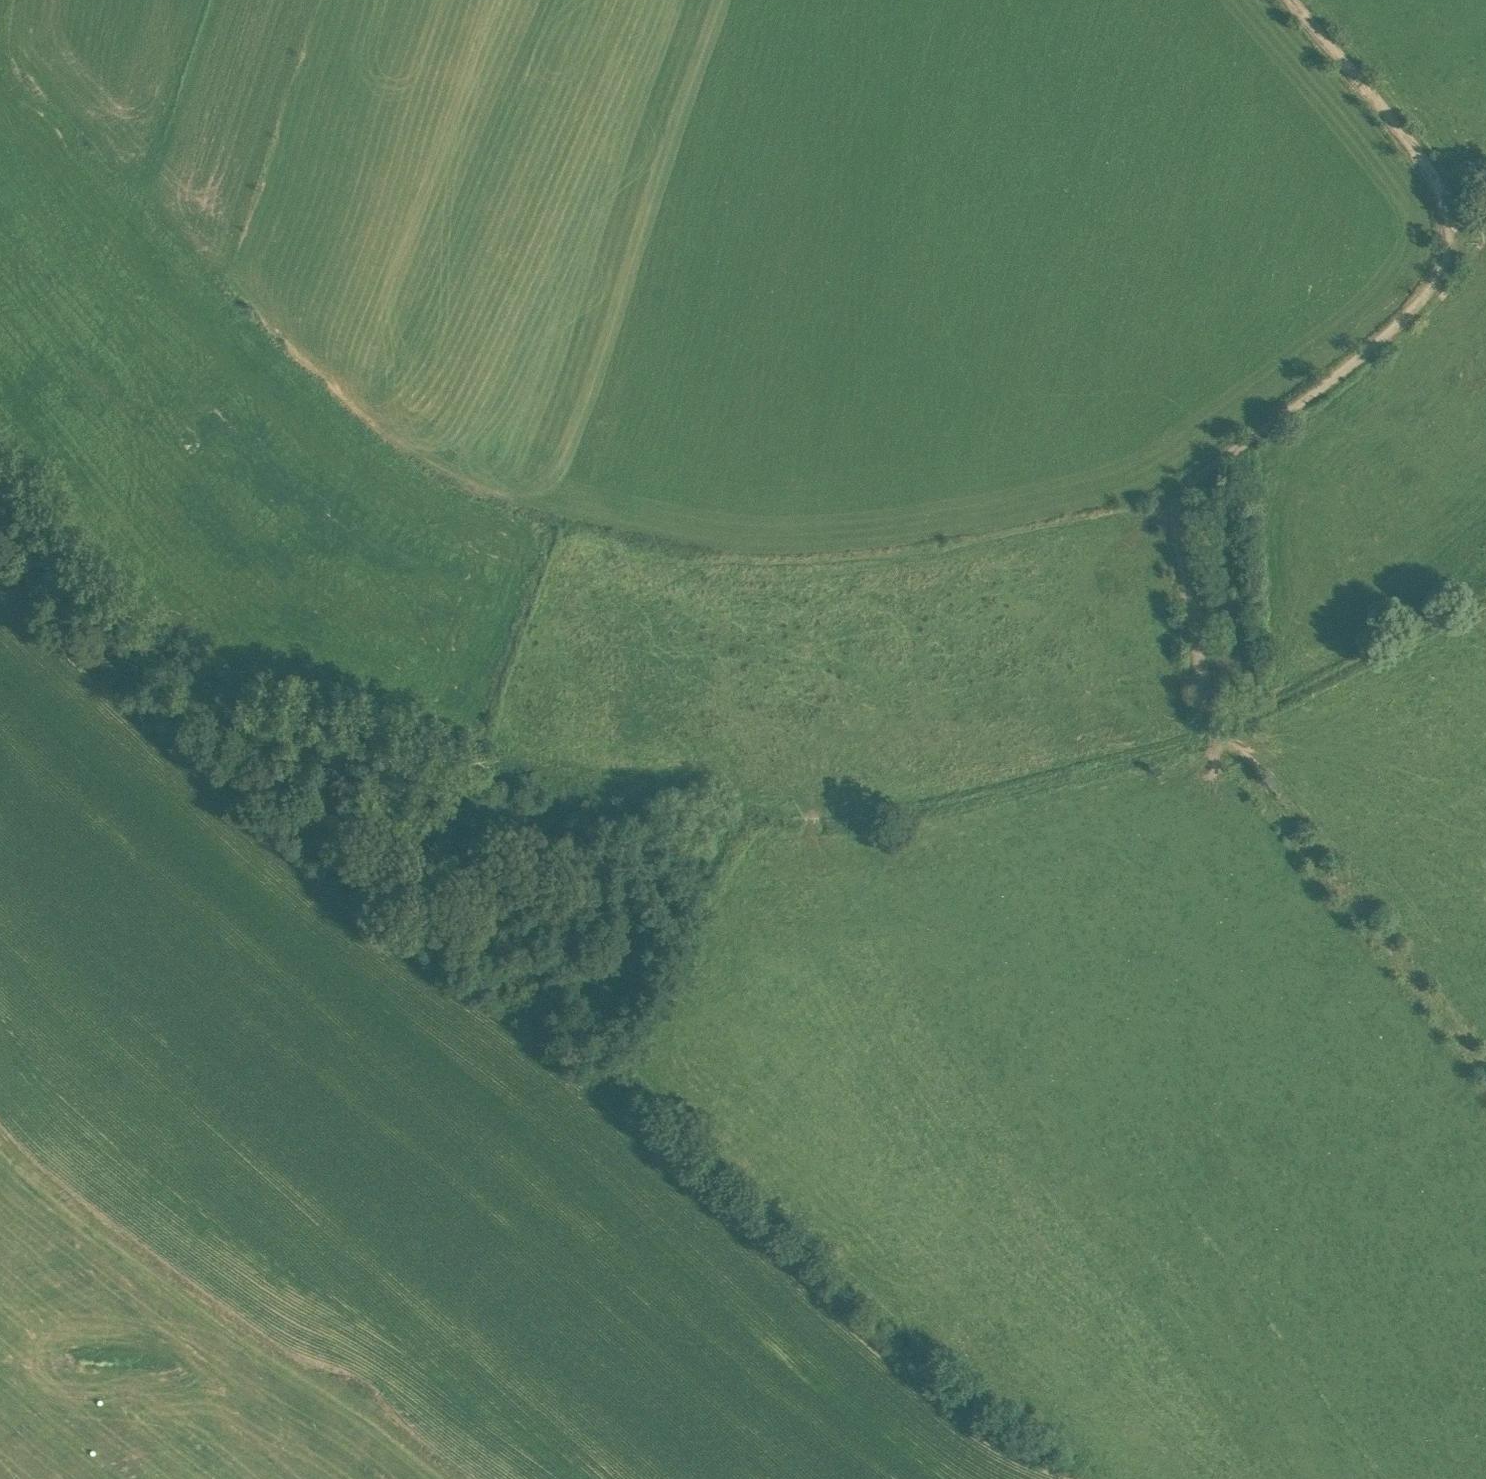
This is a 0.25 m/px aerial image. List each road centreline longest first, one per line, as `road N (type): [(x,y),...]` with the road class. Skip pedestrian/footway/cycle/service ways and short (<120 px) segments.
road 1 (track): [(1063,1478),(998,1447),(893,1372),(535,1041),(427,971),(76,658),(0,566)]
road 2 (track): [(1303,0),(1432,164),(1459,223),(1450,270),(1405,325),(1193,480),(1176,513),(1211,709),(1227,744),(1485,1058)]
road 3 (track): [(49,1130),(511,1478)]

